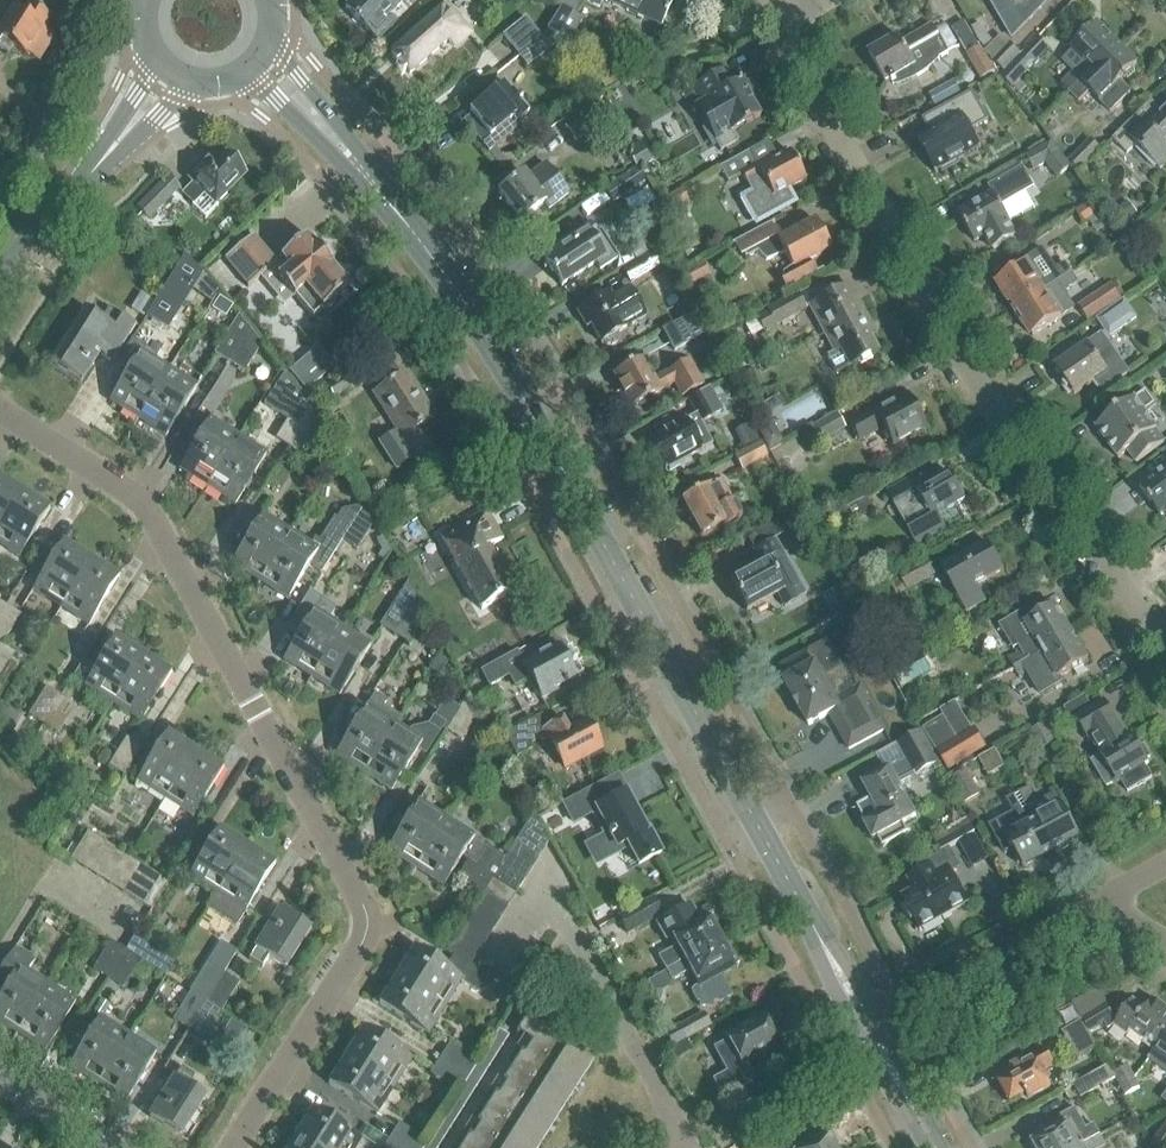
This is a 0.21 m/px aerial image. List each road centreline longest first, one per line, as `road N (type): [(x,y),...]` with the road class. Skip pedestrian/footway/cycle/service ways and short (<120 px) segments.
road 1 (tertiary): [(870,1025),(434,251),(257,57)]
road 2 (residential): [(233,1147),(340,974),(354,938),(352,900),(336,855),(142,511),(0,413)]
road 3 (residential): [(1165,648),(951,338),(841,147),(784,28)]
road 4 (residential): [(870,1025),(1099,911)]
road 5 (tertiary): [(0,258),(164,66)]
road 6 (tertiary): [(935,1147),(870,1025)]
road 7 (residential): [(0,1082),(102,1147)]

